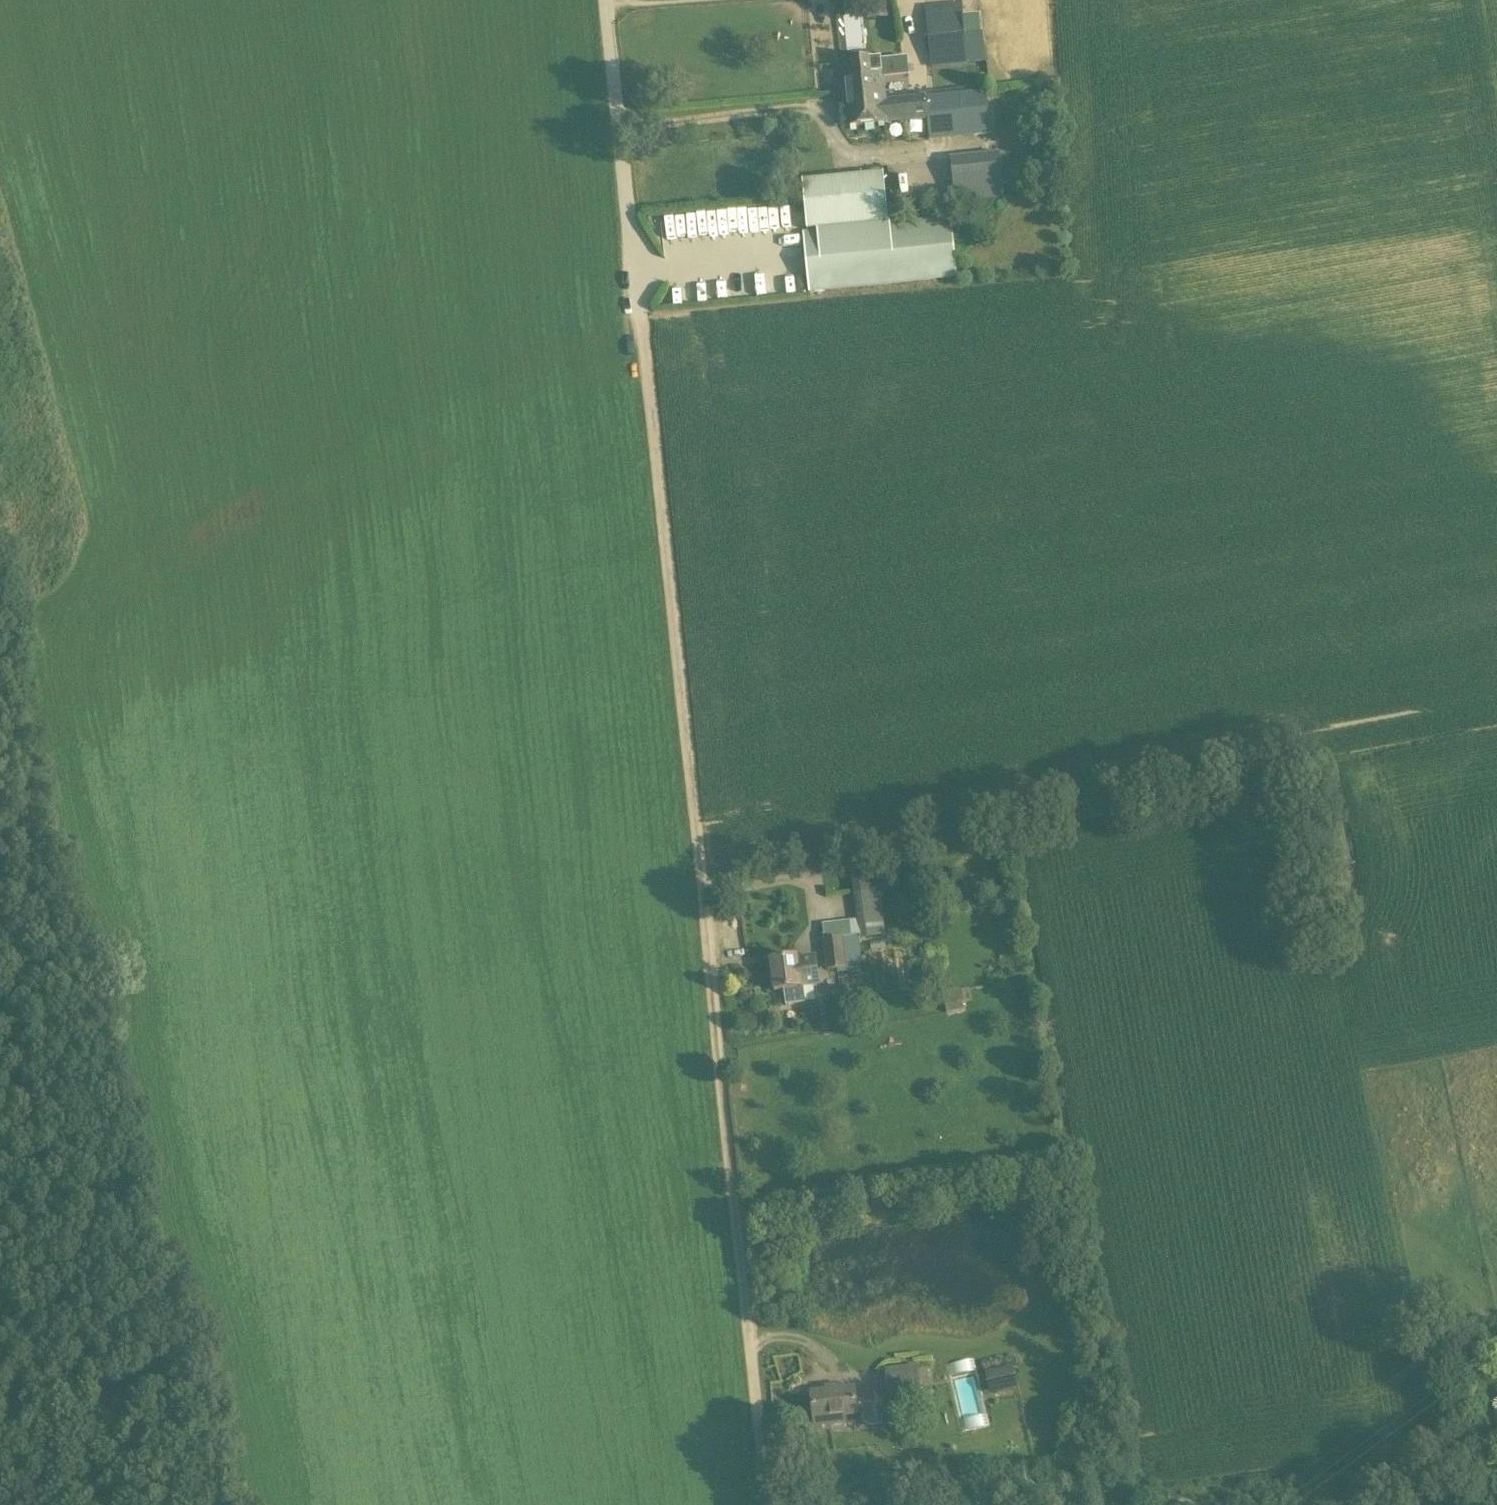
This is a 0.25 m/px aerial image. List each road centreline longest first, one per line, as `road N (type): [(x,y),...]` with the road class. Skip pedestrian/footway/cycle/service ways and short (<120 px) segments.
road 1 (track): [(766,1504),(605,0)]

